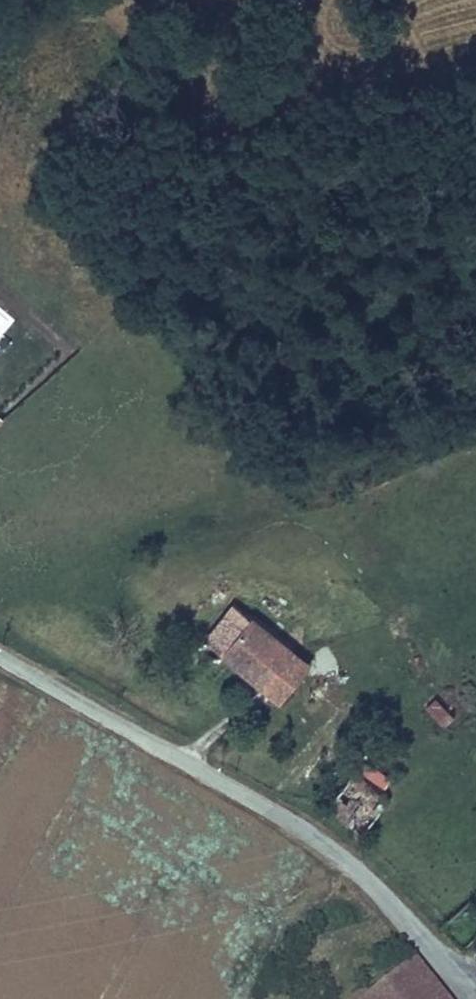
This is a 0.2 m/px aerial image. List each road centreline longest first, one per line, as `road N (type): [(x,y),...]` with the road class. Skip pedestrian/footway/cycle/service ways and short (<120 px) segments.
road 1 (unclassified): [(0,655),(331,849),(383,896),(470,998)]

